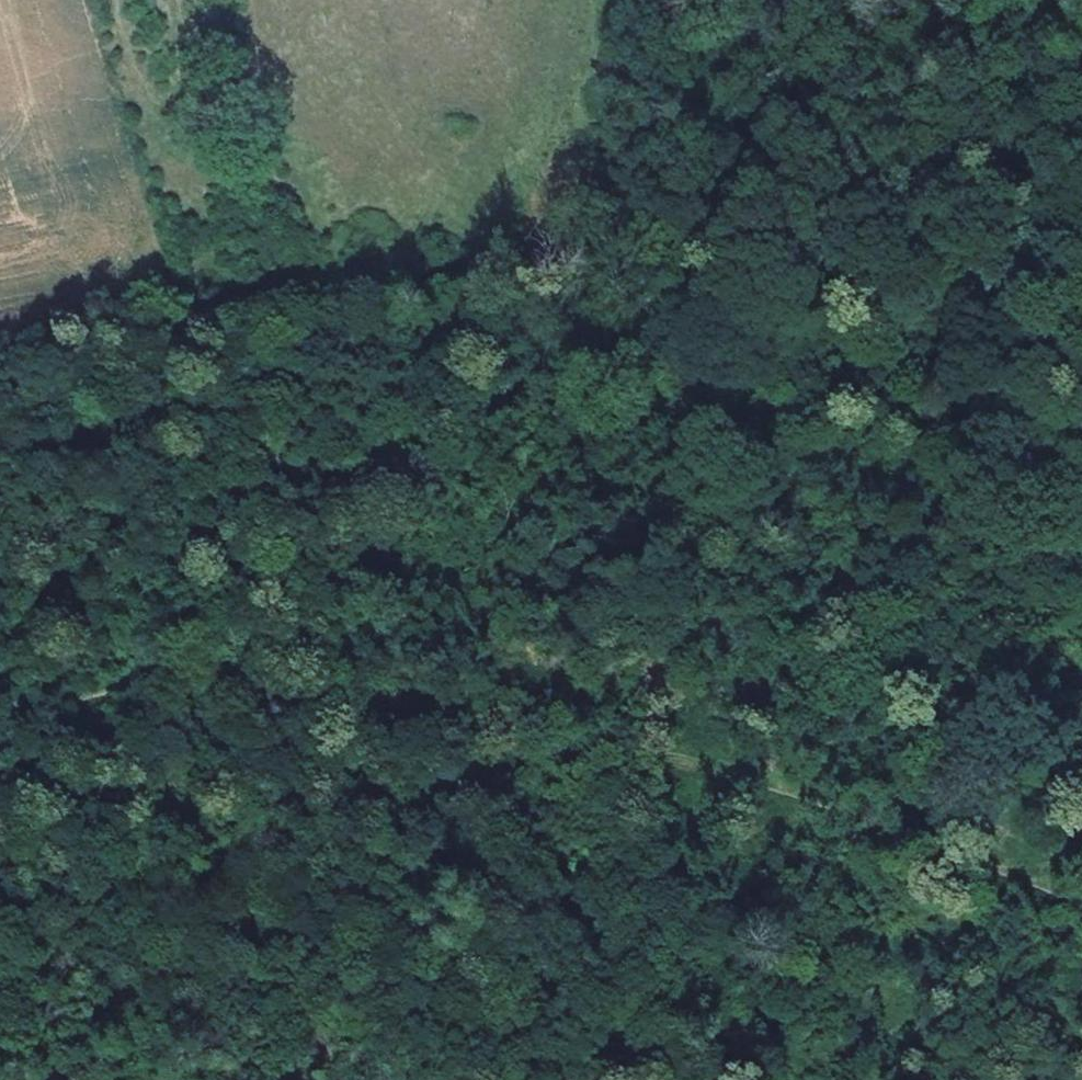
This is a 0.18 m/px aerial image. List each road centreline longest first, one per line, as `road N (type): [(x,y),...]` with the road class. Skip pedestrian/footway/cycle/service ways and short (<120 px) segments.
road 1 (track): [(0,776),(142,711),(972,901),(1081,964)]
road 2 (track): [(1081,1016),(734,0)]
road 3 (track): [(705,1079),(433,356)]
road 4 (track): [(268,1079),(142,711),(62,397)]

